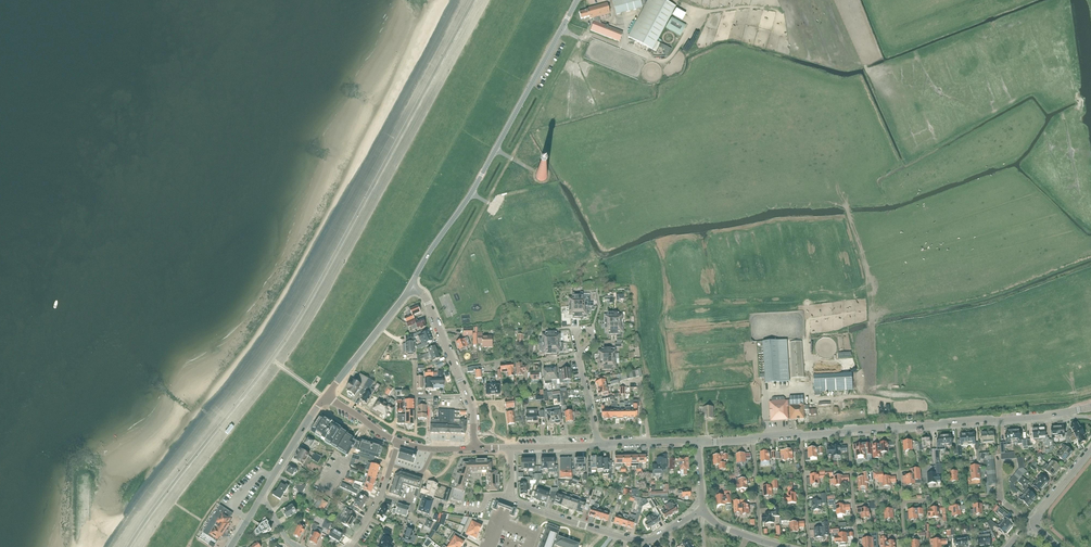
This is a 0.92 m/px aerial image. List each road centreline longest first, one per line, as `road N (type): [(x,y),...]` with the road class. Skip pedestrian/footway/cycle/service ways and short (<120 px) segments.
road 1 (unclassified): [(412,285),(577,0)]
road 2 (residential): [(703,510),(645,540),(508,500)]
road 3 (residential): [(898,428),(1090,407)]
road 4 (residential): [(476,449),(473,406),(427,298),(412,285)]
road 5 (residential): [(325,398),(412,285)]
road 6 (residential): [(1034,523),(1001,497),(903,504)]

